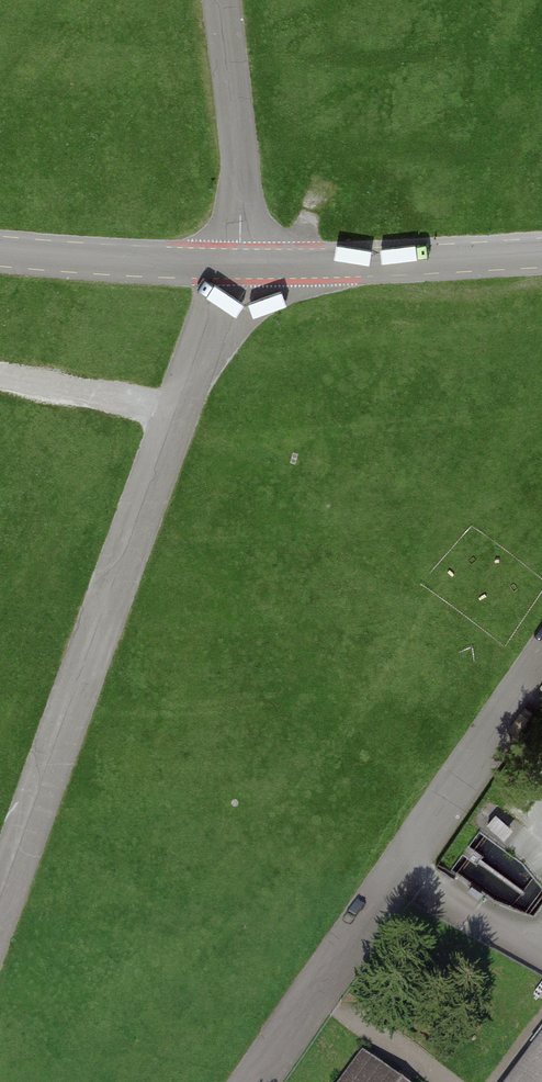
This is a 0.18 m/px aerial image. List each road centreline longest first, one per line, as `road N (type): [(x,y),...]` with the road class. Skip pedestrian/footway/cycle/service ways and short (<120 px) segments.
road 1 (unclassified): [(0,921),(172,415),(245,286),(246,264)]
road 2 (unclassified): [(255,1081),(541,660)]
road 3 (unclassified): [(541,254),(246,264)]
road 4 (unclassified): [(246,264),(222,0)]
road 5 (unclassified): [(246,264),(0,251)]

